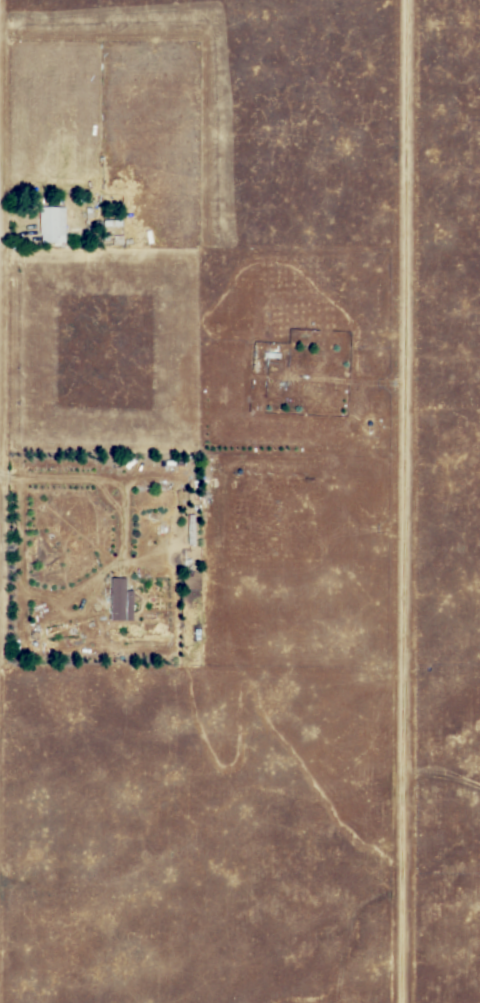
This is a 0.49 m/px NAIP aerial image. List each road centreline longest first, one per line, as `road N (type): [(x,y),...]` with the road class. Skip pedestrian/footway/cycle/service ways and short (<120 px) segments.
road 1 (residential): [(398,1002),(404,0)]

